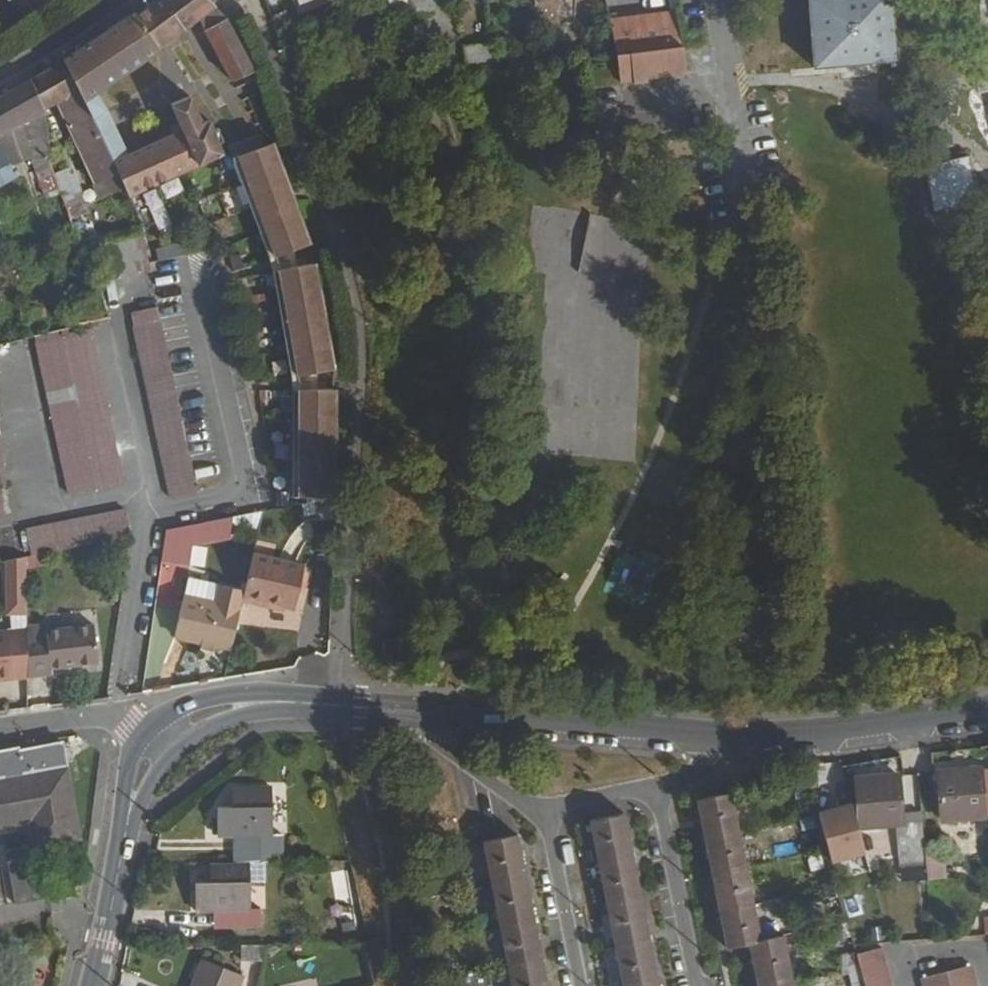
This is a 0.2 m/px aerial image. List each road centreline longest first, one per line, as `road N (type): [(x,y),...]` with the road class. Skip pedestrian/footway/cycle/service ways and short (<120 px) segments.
road 1 (tertiary): [(730,735),(425,710)]
road 2 (tertiary): [(987,706),(843,731),(730,735)]
road 3 (residential): [(702,985),(658,789)]
road 4 (residential): [(544,810),(580,985)]
road 5 (tertiary): [(314,704),(219,699),(148,729)]
road 6 (residential): [(425,710),(459,761),(544,810)]
road 7 (residential): [(0,735),(112,715),(148,729)]
road 8 (tertiary): [(123,843),(94,985)]
road 9 (tertiary): [(183,747),(259,715),(314,704)]
road 10 (tertiary): [(0,76),(114,0)]

